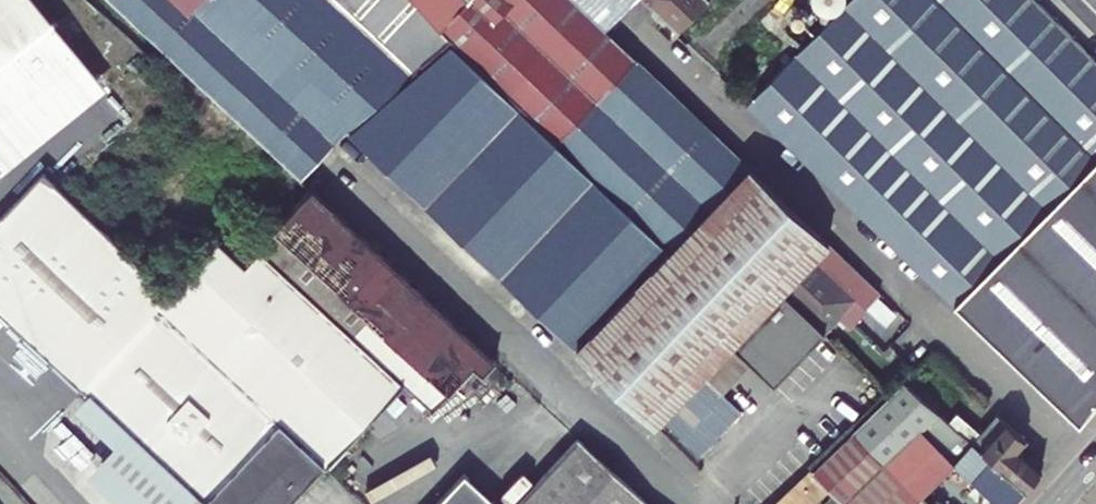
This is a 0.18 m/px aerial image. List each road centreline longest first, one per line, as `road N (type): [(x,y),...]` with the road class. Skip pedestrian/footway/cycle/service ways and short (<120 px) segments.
road 1 (residential): [(337,172),(692,503)]

